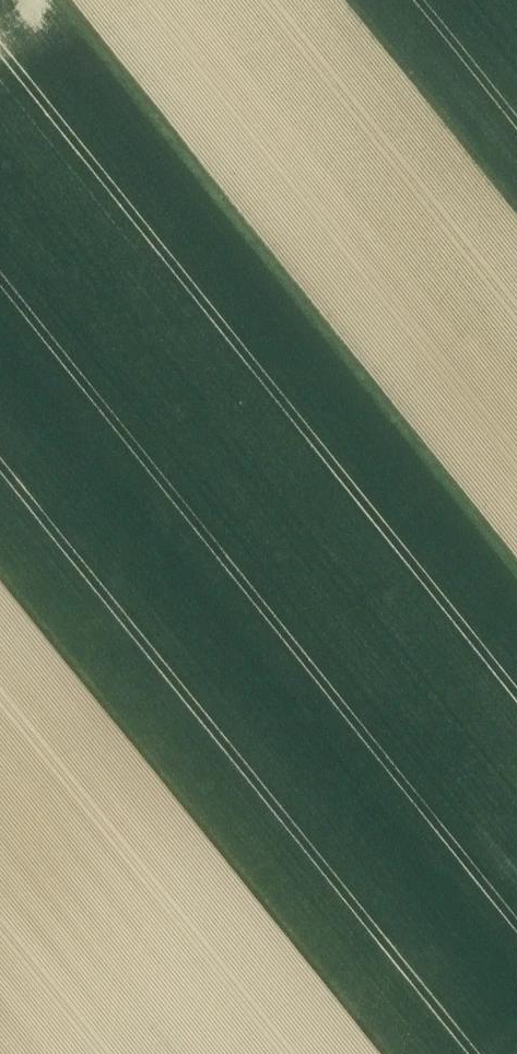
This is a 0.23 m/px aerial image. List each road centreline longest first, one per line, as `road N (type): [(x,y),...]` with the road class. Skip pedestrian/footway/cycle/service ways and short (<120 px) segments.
road 1 (track): [(59,0),(516,571)]

